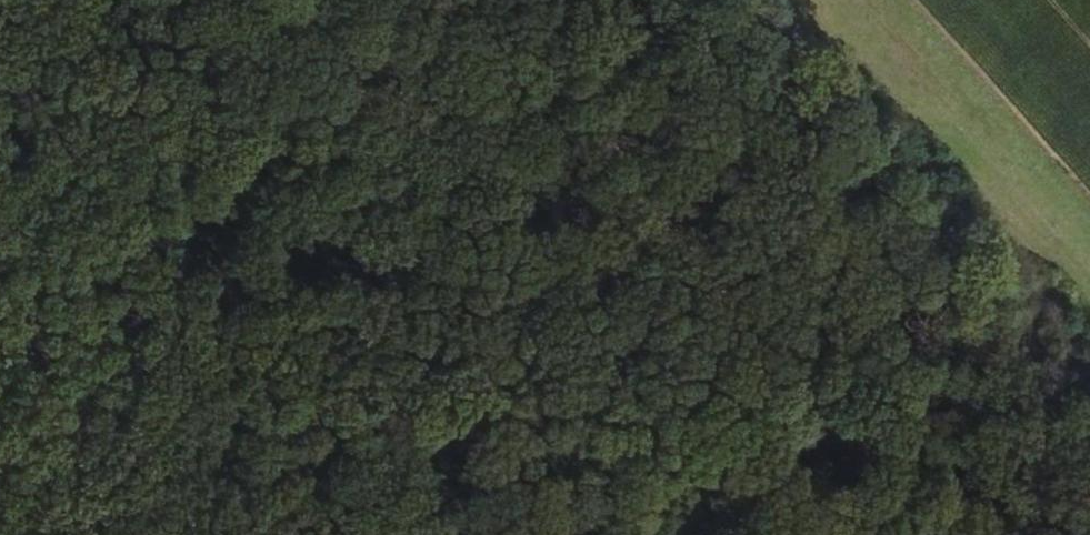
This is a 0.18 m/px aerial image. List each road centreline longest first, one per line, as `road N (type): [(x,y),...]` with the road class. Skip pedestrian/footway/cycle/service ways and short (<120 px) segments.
road 1 (track): [(517,0),(734,305),(825,407),(959,534)]

